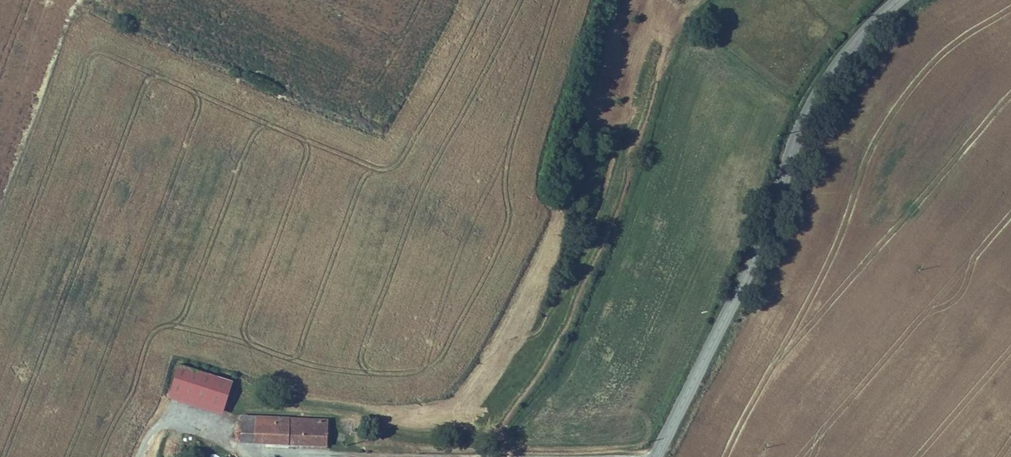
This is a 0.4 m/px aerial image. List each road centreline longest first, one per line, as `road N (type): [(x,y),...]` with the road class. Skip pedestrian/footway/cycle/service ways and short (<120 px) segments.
road 1 (secondary): [(655,456),(780,209),(801,128),(844,55),(889,0)]
road 2 (track): [(140,456),(169,420),(243,451),(340,456)]

